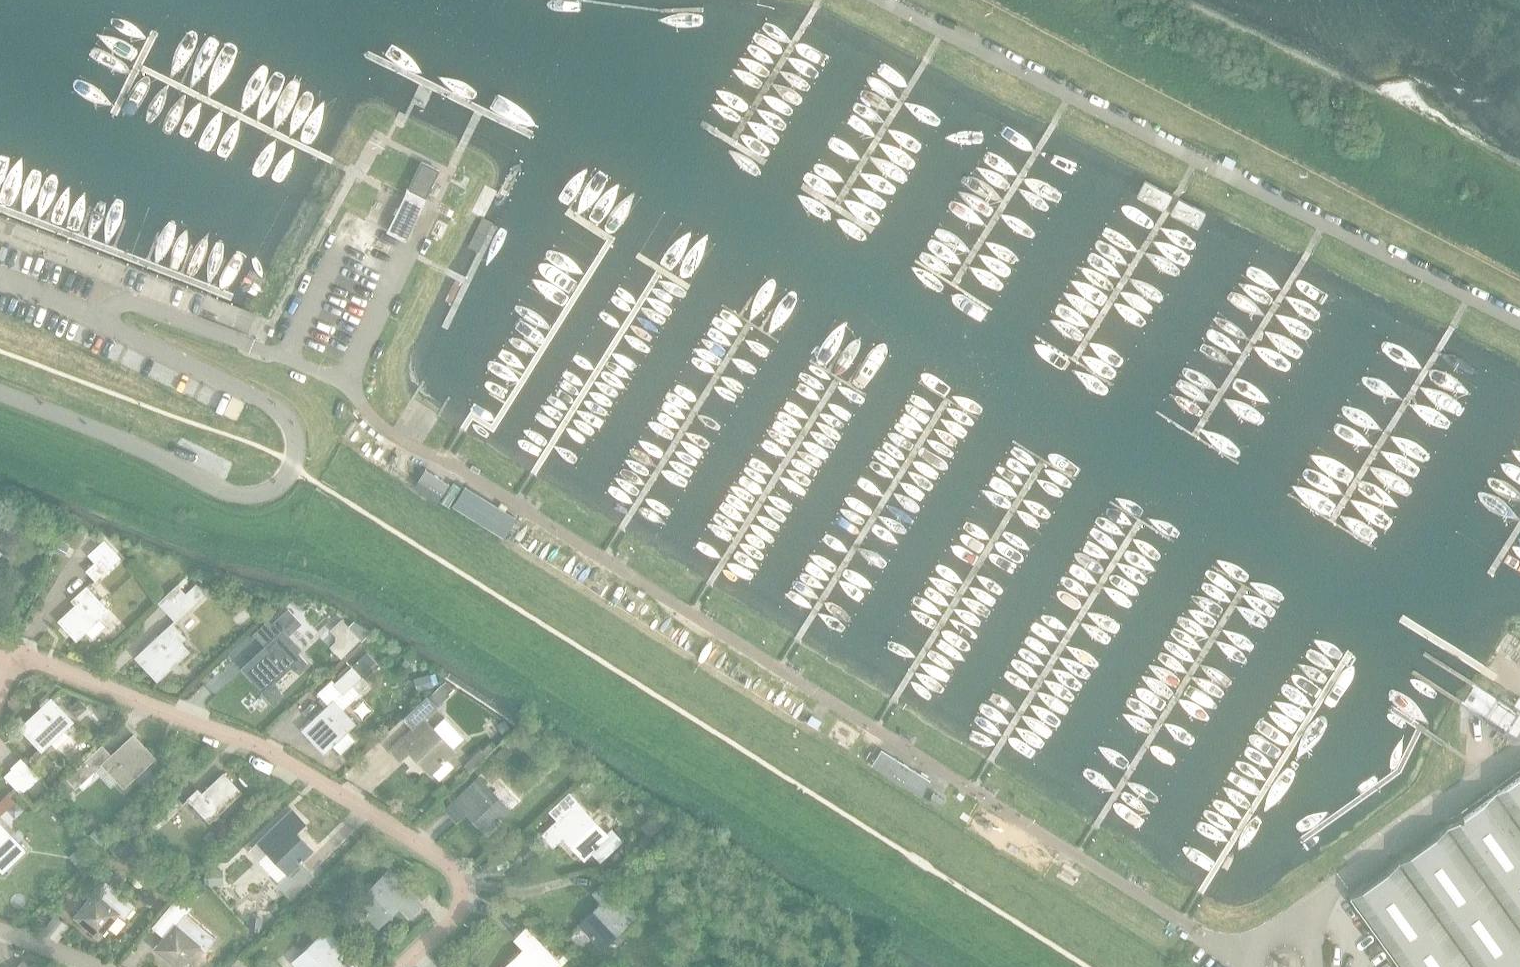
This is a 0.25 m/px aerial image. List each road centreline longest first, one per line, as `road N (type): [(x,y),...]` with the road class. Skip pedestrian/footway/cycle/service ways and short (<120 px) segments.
road 1 (residential): [(0,393),(239,495),(256,497),(290,466),(293,438),(283,415),(261,401),(0,283)]
road 2 (residential): [(394,966),(451,916),(458,895),(447,870),(286,769),(15,650)]

